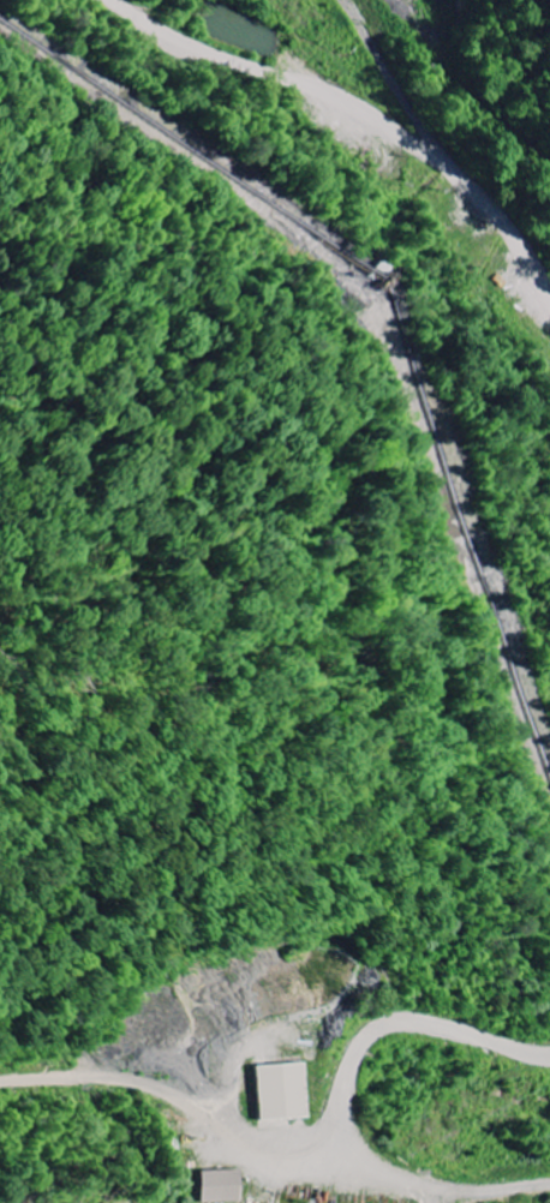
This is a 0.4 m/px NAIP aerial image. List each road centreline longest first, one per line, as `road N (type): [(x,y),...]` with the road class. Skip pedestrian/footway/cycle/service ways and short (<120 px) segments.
road 1 (residential): [(0,887),(193,836),(305,759),(339,701),(337,430),(190,173),(217,112)]
road 2 (residential): [(258,0),(382,82),(513,220),(525,258),(549,567)]
road 3 (residential): [(217,112),(269,113),(353,191),(480,267),(525,258)]

